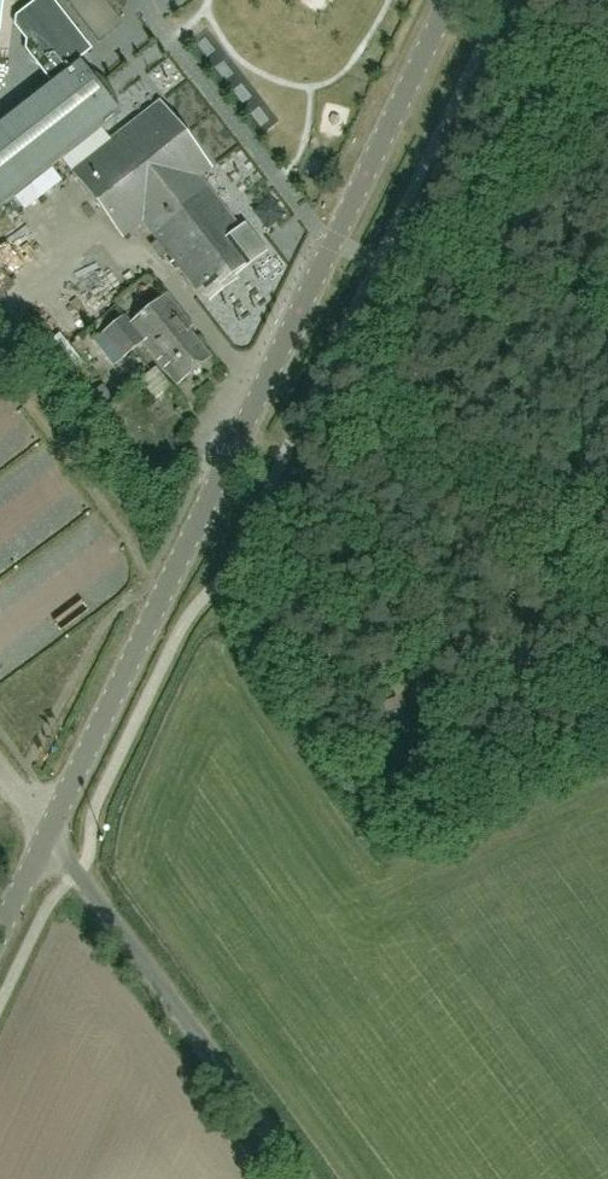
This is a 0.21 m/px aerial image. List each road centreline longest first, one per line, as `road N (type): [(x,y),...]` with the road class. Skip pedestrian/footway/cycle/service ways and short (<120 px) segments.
road 1 (unclassified): [(49,830),(448,0)]
road 2 (unclassified): [(300,1178),(49,830)]
road 3 (track): [(417,451),(256,396)]

